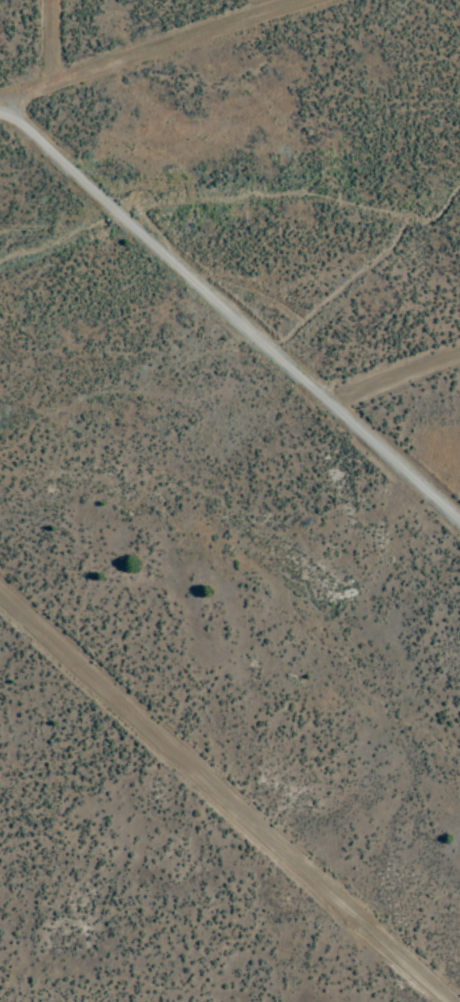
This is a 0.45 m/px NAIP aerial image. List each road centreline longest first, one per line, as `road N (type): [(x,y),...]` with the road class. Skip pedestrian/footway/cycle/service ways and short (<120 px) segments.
road 1 (residential): [(1,106),(459,519)]
road 2 (residential): [(448,1001),(0,594)]
road 3 (residential): [(0,106),(319,0)]
road 4 (residential): [(338,410),(459,363)]

